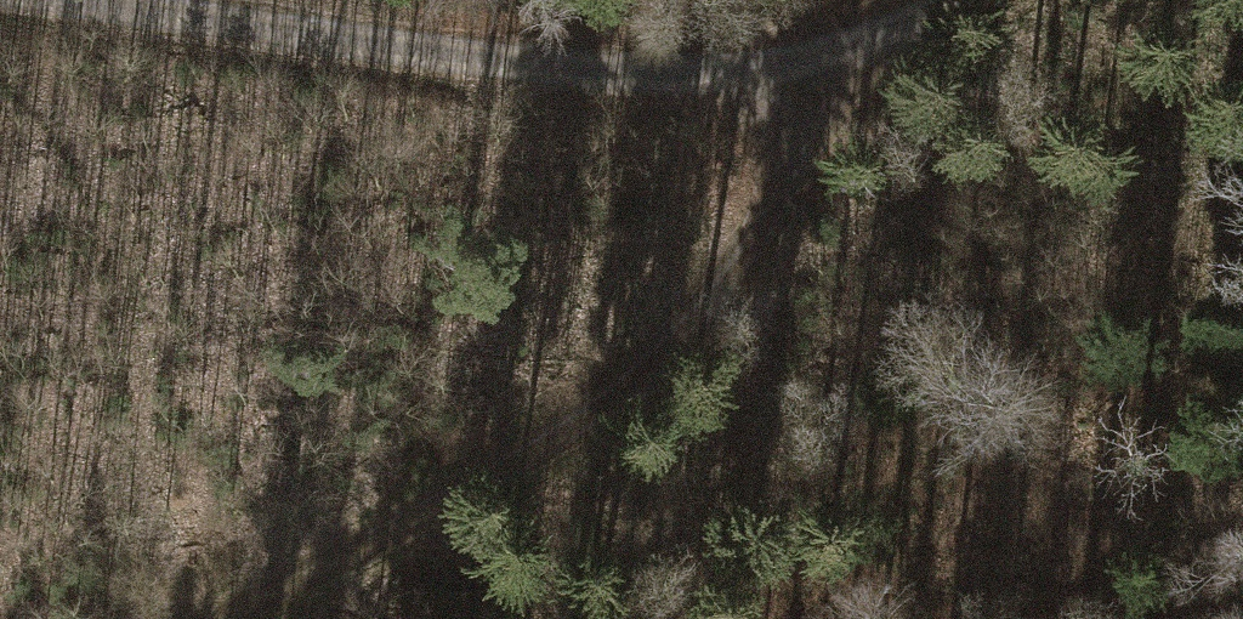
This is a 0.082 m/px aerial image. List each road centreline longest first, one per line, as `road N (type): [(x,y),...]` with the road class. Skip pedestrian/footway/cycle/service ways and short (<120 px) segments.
road 1 (track): [(101,0),(664,75),(827,57),(942,0)]
road 2 (track): [(827,57),(767,216),(644,386),(333,569),(228,618)]

